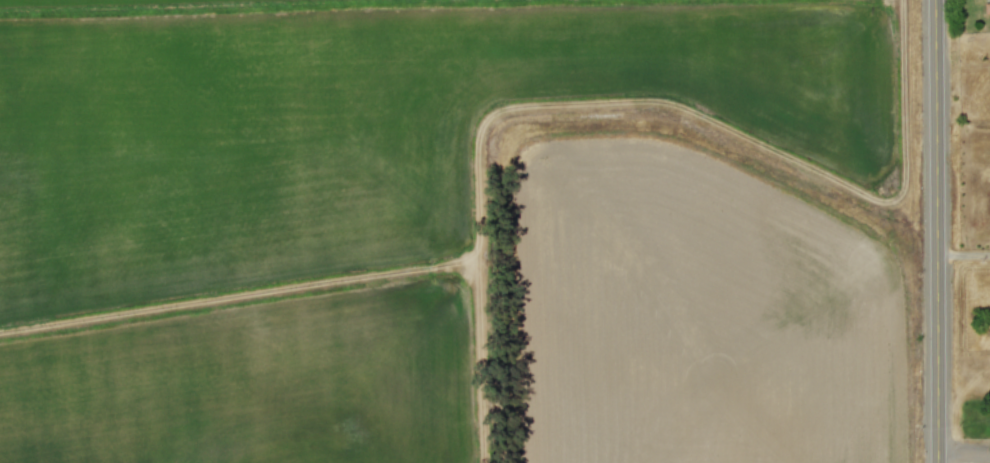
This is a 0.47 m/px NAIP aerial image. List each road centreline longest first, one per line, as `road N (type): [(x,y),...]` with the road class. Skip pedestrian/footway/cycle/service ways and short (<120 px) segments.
road 1 (residential): [(935,0),(937,462)]

